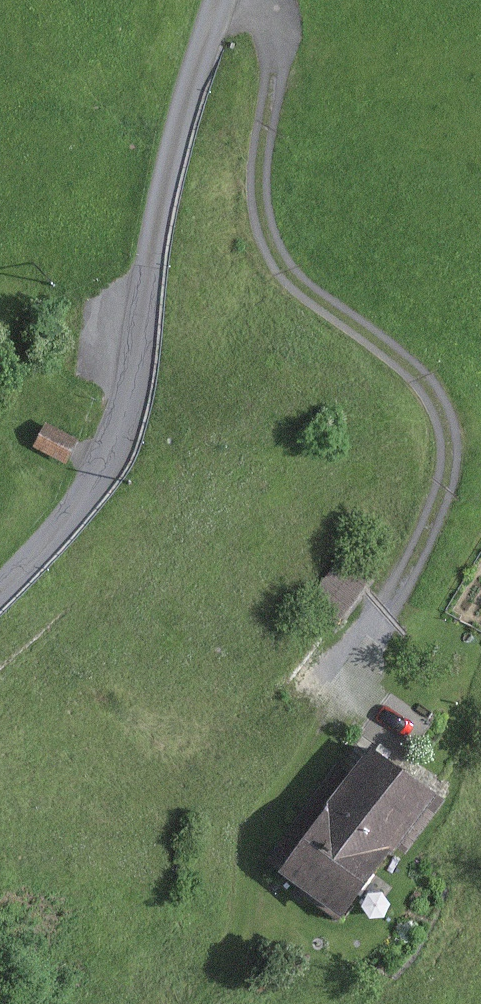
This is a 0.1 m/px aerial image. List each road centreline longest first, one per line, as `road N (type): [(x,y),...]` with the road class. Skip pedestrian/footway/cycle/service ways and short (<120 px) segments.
road 1 (track): [(304,696),(390,599),(451,460),(441,411),(412,371),(287,274),(265,231),(257,192),(280,21),(270,0)]
road 2 (unclassified): [(0,592),(59,532),(127,409),(161,205),(216,0)]

